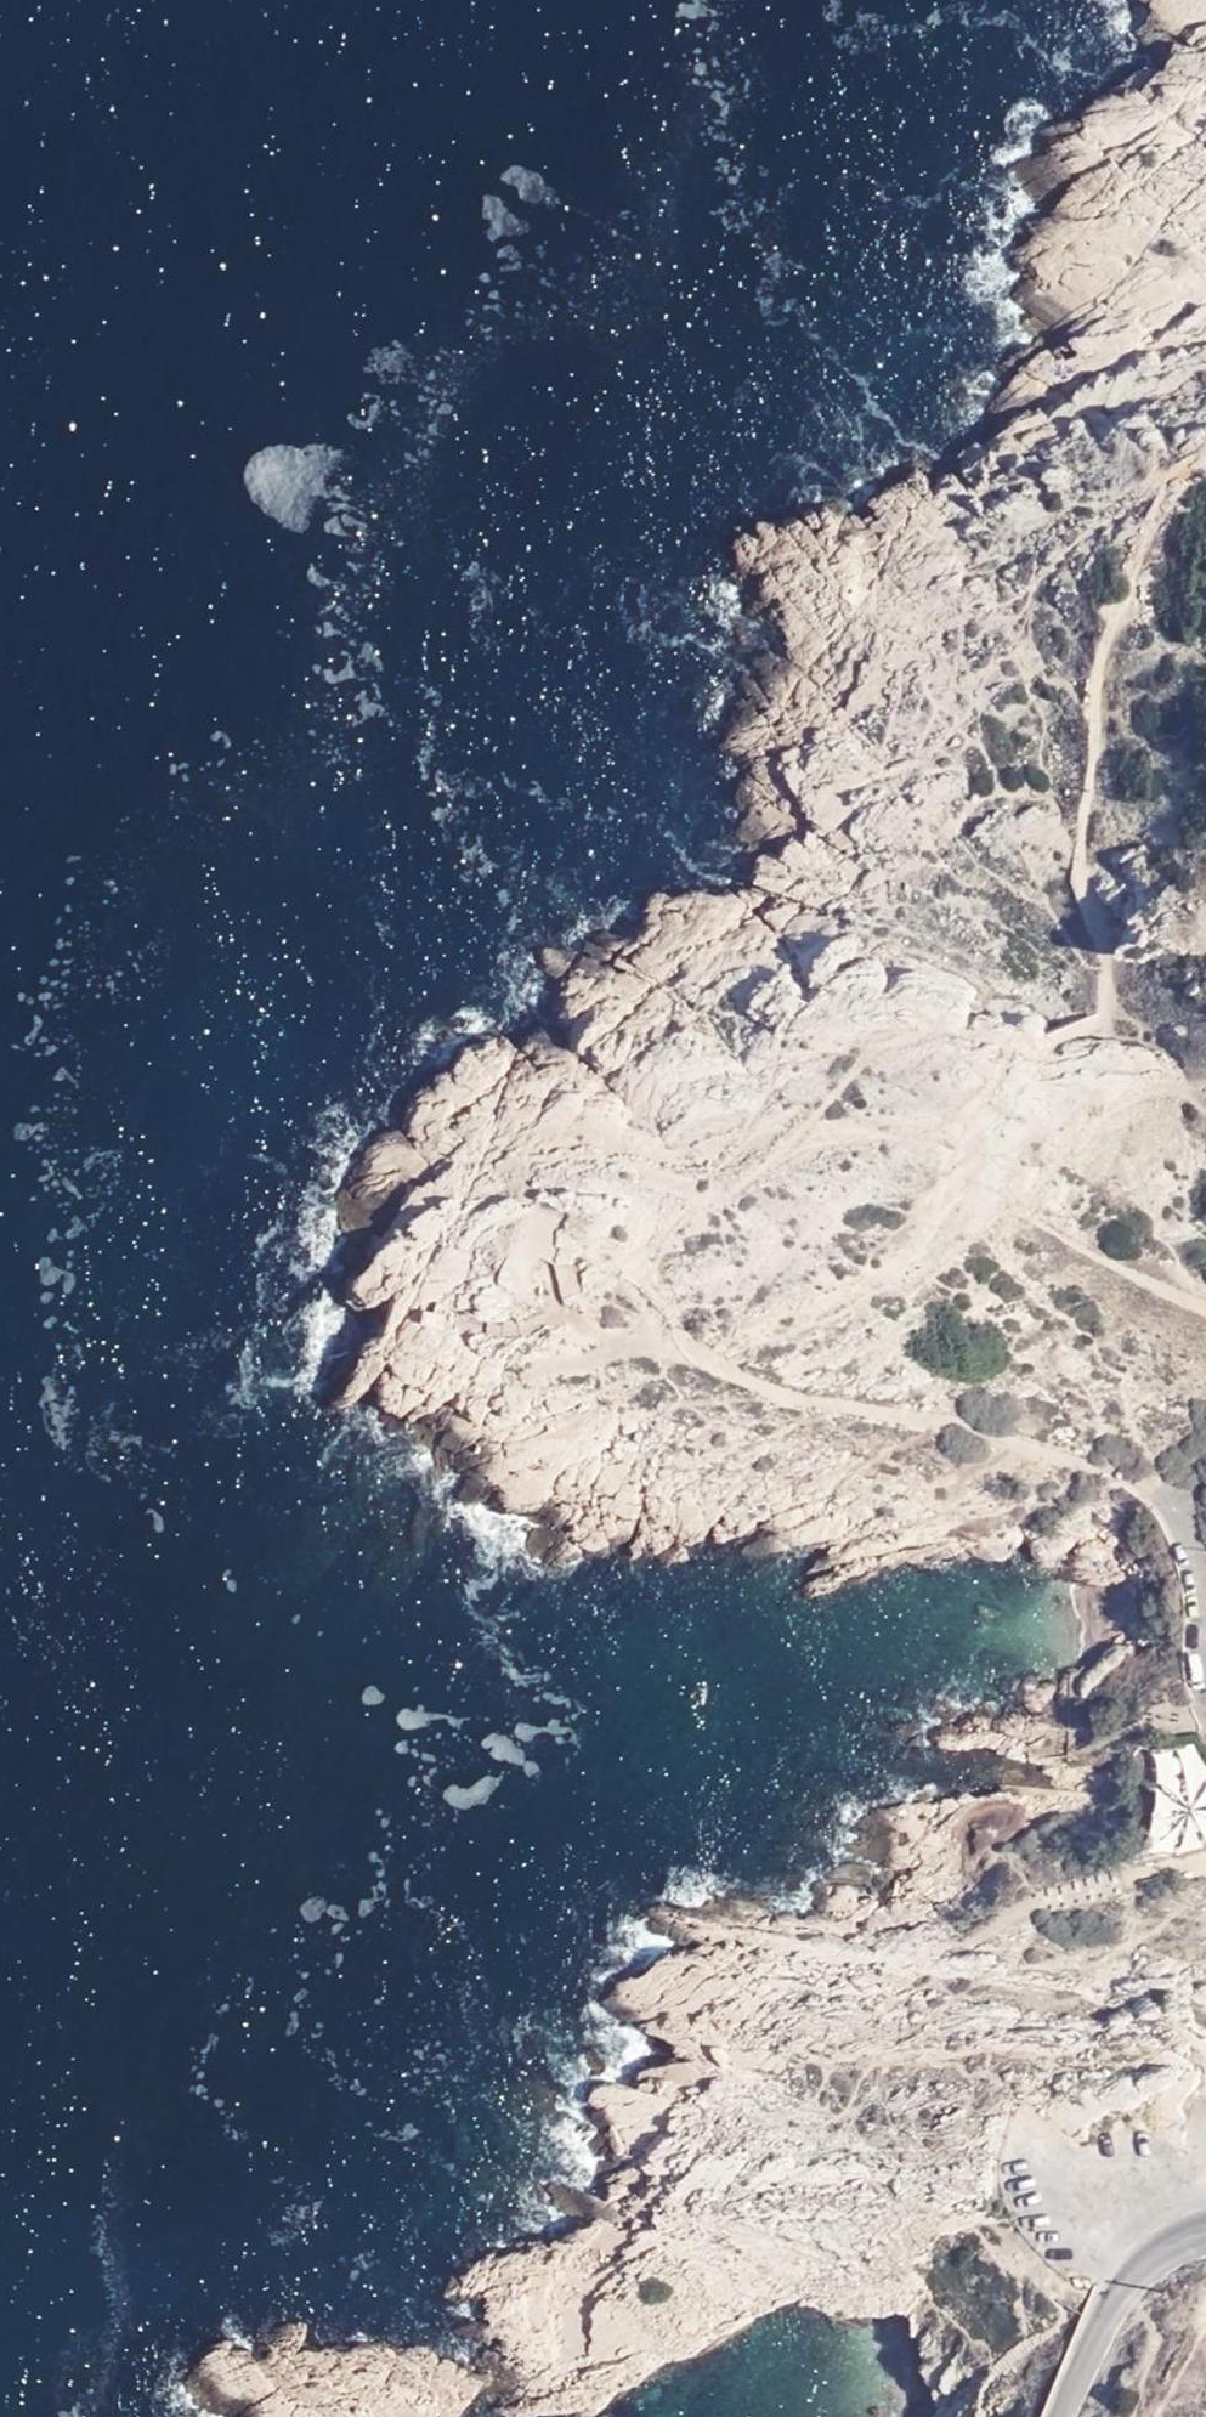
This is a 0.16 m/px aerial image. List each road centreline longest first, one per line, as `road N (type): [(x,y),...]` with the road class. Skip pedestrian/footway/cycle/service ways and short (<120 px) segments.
road 1 (tertiary): [(1060,2416),(1113,2296),(1140,2260),(1205,2224)]

